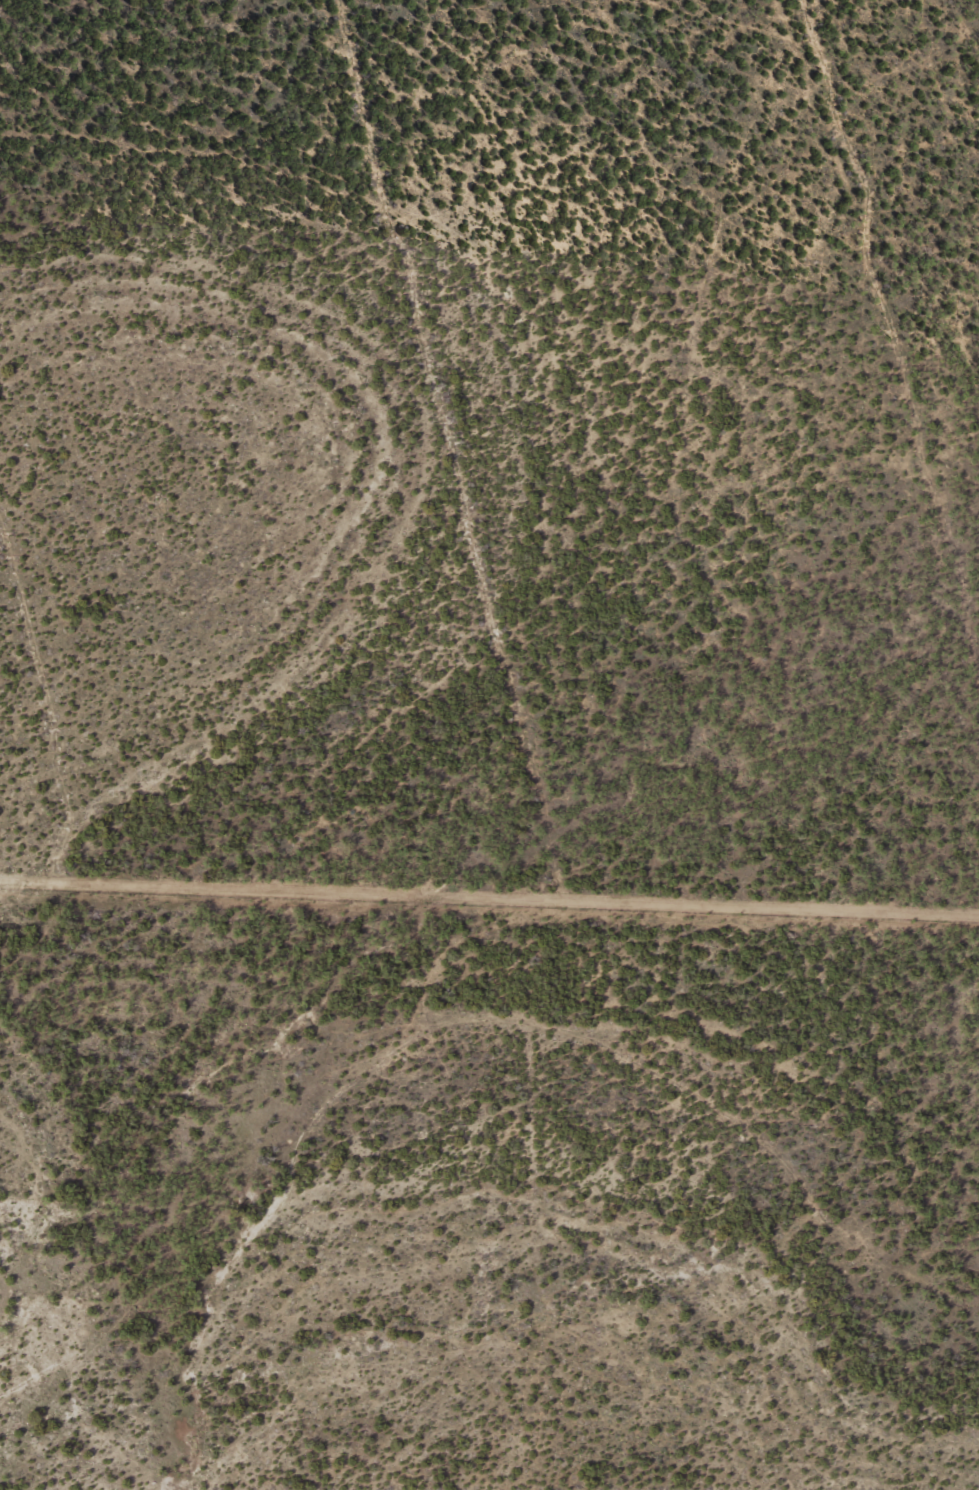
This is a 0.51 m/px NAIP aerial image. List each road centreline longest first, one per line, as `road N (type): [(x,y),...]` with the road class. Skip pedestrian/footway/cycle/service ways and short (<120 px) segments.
road 1 (track): [(0,1448),(122,1385),(262,1264),(362,1098),(473,1047),(568,1052),(663,1108),(849,1274),(939,1309),(978,1306)]

